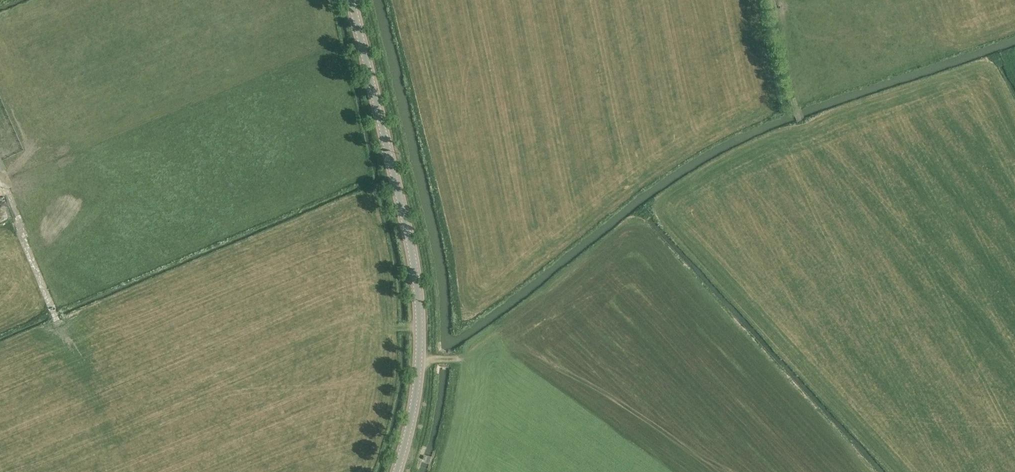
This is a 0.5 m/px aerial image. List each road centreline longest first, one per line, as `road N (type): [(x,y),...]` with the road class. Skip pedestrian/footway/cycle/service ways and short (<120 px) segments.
road 1 (secondary): [(397,471),(417,388),(417,287),(352,0)]

